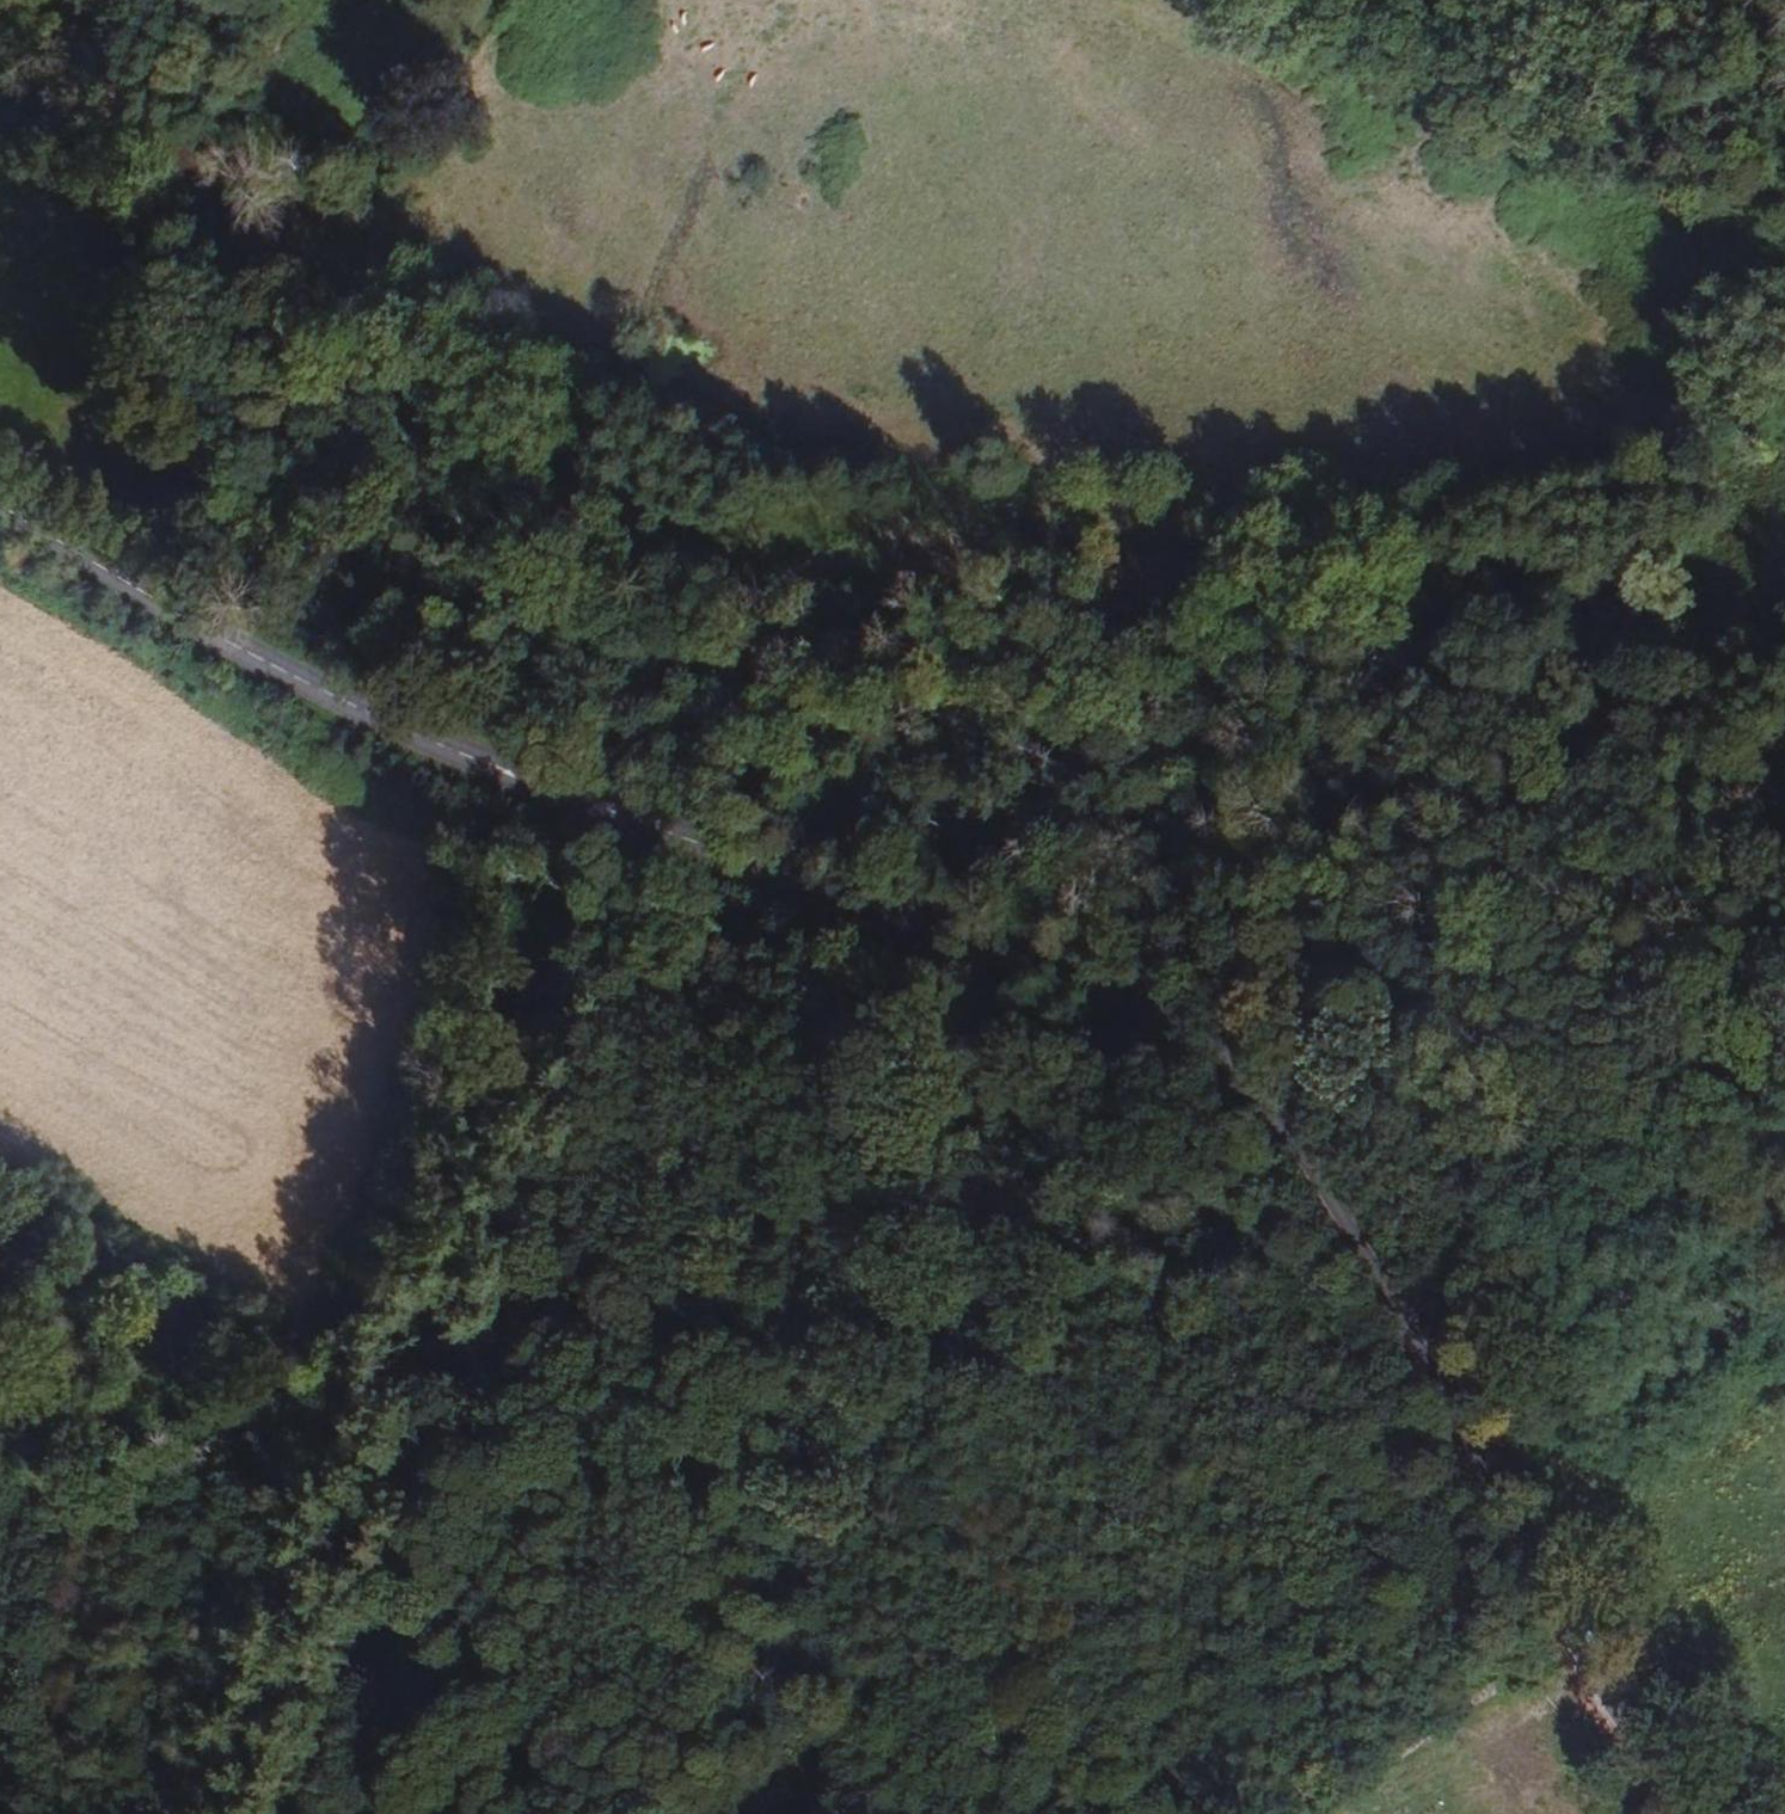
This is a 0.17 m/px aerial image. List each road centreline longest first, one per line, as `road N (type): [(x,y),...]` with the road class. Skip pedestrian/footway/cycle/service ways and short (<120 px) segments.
road 1 (tertiary): [(1678,1813),(1618,1754),(1478,1462),(1383,1289),(1278,1140),(1197,1061),(1064,977),(793,876),(429,761),(0,502)]

